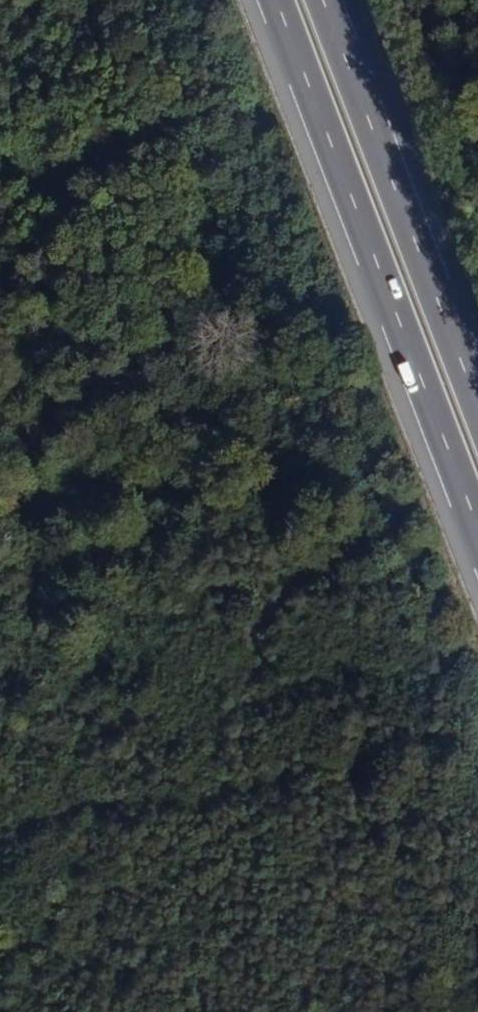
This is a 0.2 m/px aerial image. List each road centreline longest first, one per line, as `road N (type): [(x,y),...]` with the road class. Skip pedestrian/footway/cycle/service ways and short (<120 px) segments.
road 1 (motorway): [(277,0),(477,527)]
road 2 (motorway): [(477,406),(324,0)]
road 3 (track): [(0,837),(63,806),(161,806),(254,780)]

